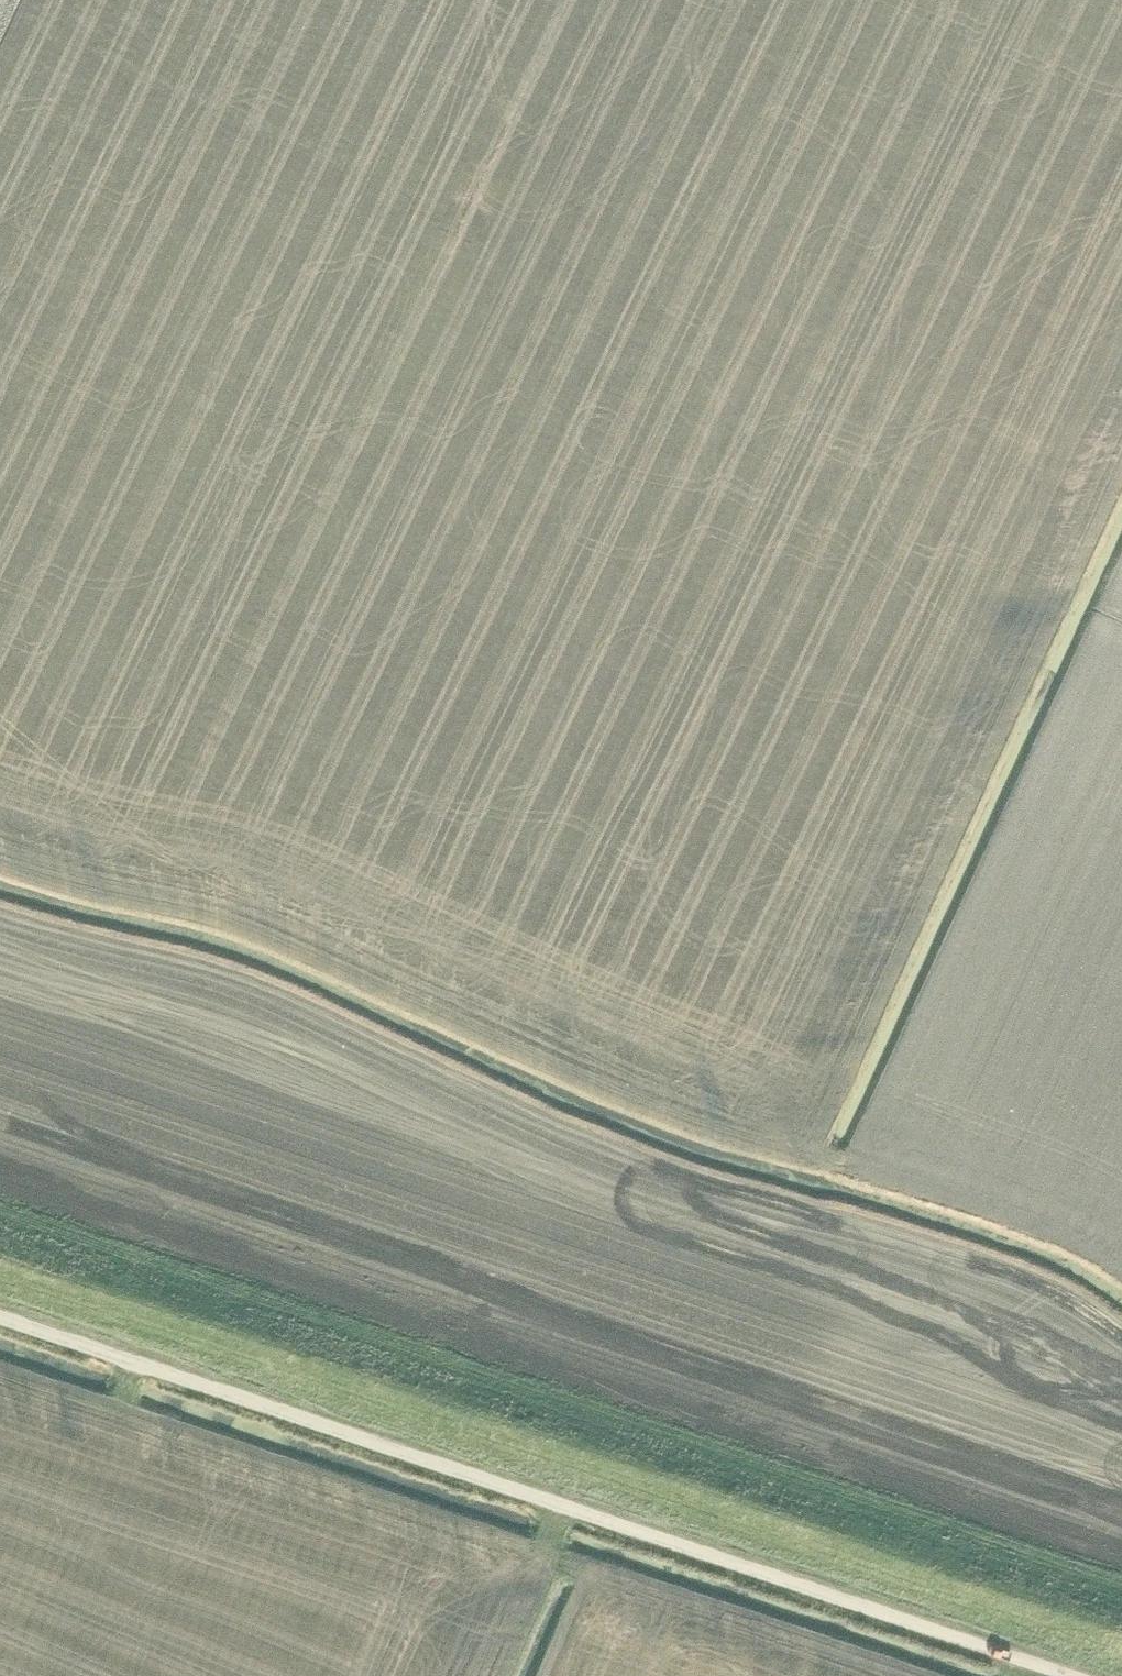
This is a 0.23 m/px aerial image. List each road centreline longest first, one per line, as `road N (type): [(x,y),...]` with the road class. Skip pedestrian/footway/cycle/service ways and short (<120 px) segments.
road 1 (unclassified): [(1076,1675),(0,1315)]

